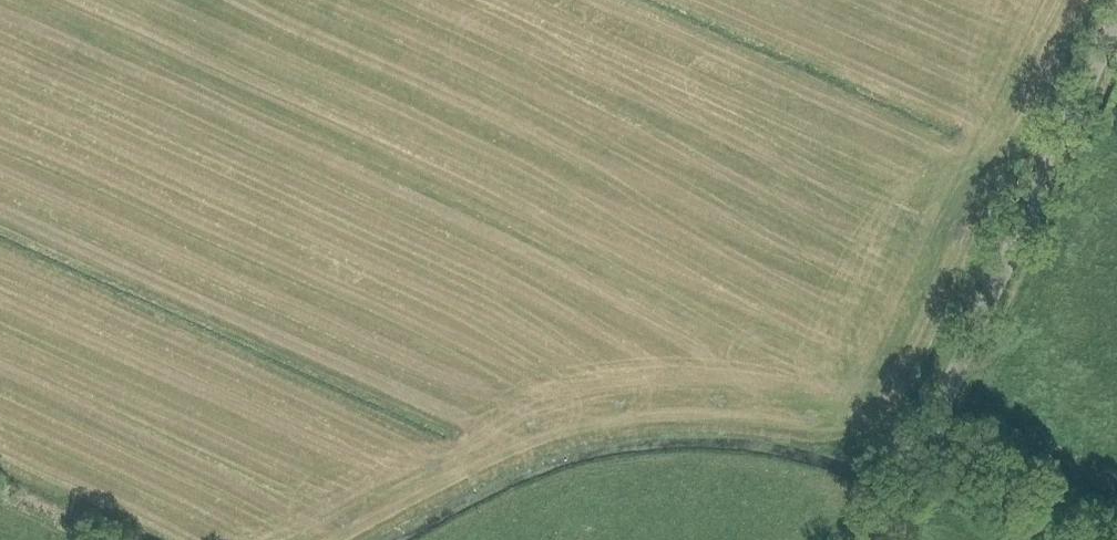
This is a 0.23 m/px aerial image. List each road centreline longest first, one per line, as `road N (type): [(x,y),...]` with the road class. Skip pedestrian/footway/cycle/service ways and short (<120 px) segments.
road 1 (tertiary): [(878,539),(1116,15)]

